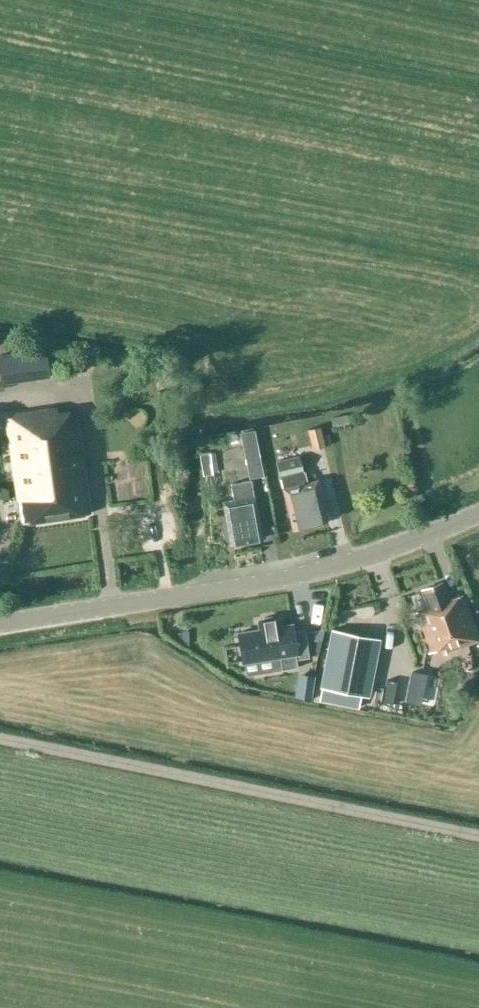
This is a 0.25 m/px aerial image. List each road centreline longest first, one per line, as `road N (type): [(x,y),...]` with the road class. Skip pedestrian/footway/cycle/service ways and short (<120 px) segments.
road 1 (tertiary): [(0,622),(283,576),(478,511)]
road 2 (track): [(0,737),(478,836)]

